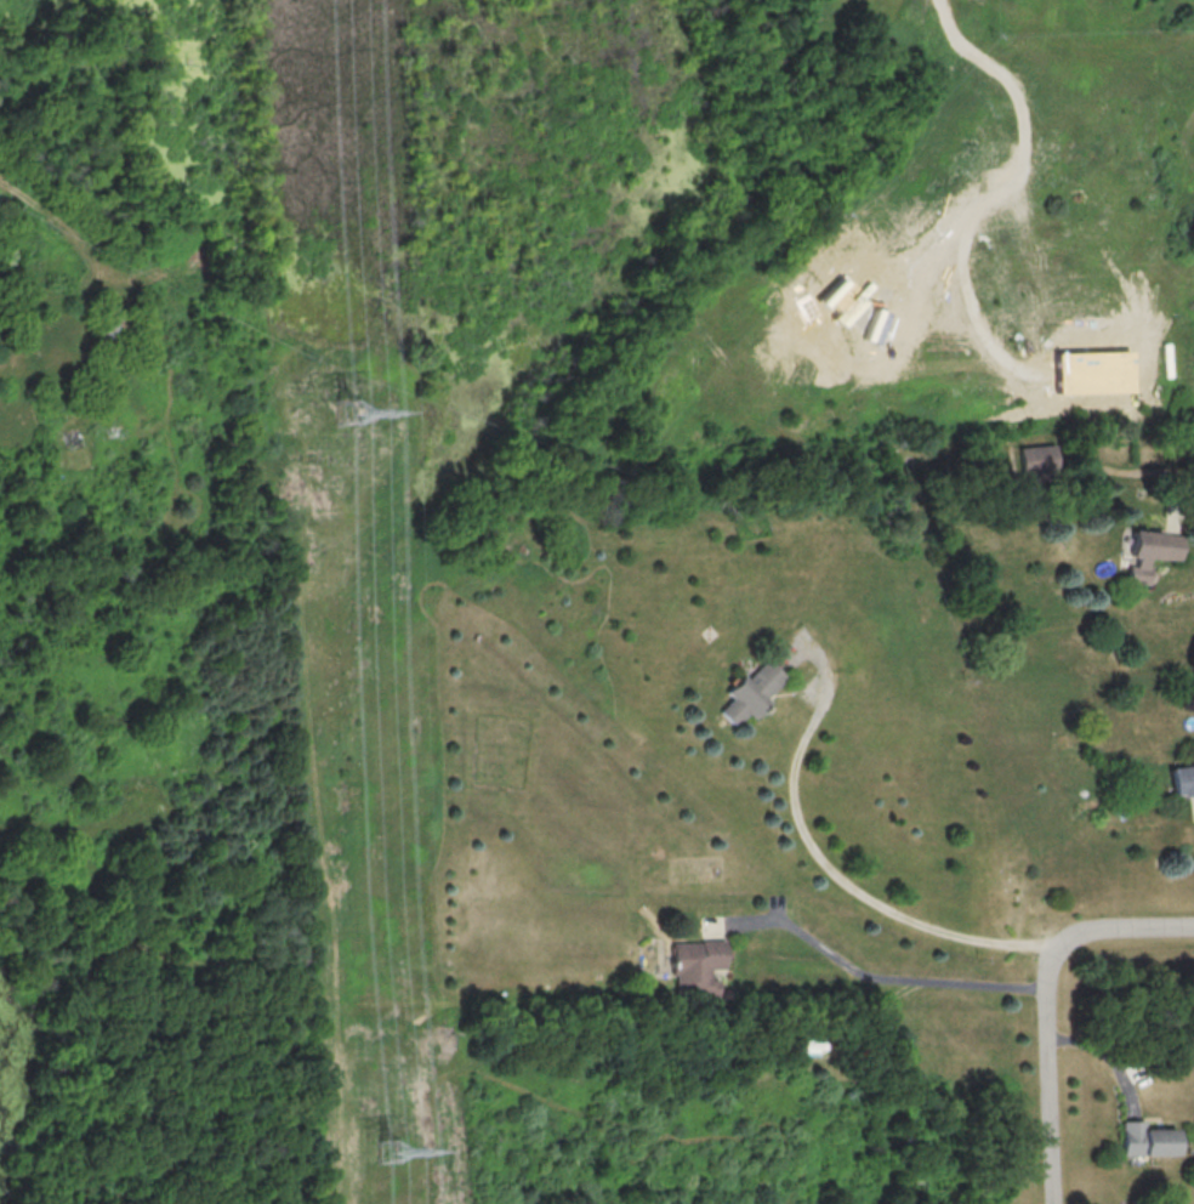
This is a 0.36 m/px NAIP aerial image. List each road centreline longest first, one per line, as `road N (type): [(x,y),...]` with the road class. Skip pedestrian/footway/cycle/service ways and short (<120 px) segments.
road 1 (residential): [(1063,939),(1047,959),(1044,989),(1050,1203)]
road 2 (residential): [(1063,939),(1193,930)]

